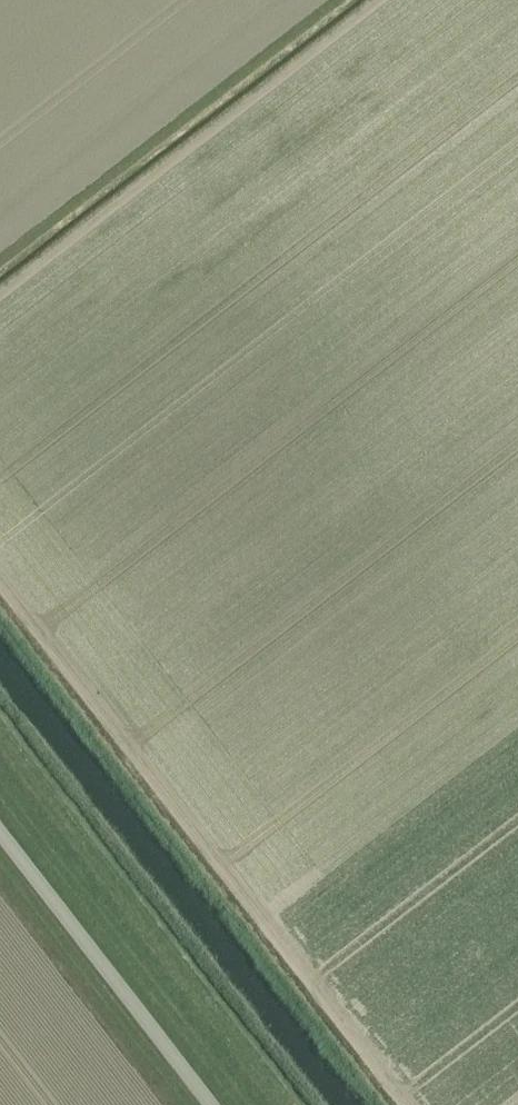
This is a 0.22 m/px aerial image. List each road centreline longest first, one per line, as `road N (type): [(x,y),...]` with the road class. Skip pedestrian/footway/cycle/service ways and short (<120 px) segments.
road 1 (unclassified): [(207,1104),(0,838)]

